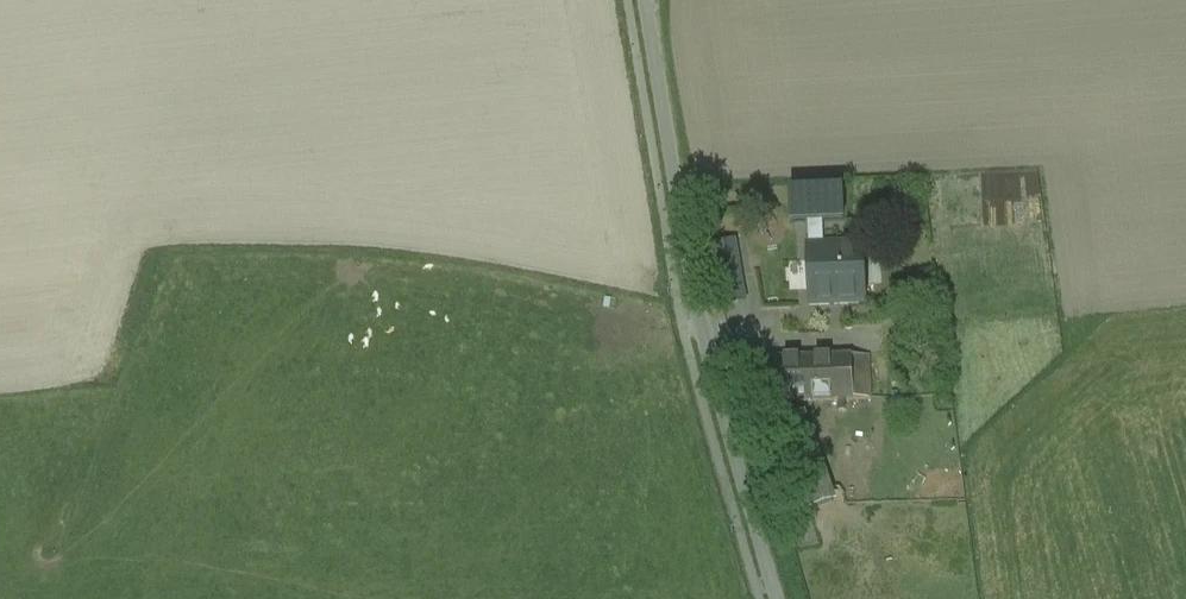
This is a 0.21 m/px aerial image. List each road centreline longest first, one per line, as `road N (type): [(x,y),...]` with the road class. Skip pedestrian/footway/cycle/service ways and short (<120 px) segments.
road 1 (residential): [(776,598),(704,344),(646,0)]

